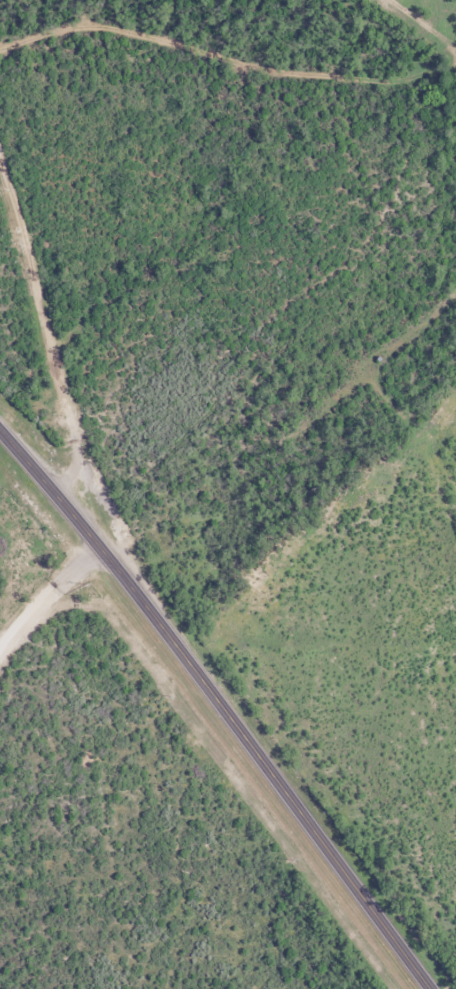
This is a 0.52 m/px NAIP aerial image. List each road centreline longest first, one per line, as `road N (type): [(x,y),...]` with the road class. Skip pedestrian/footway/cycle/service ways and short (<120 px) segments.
road 1 (secondary): [(0,432),(120,573),(430,988)]
road 2 (residential): [(120,573),(46,429),(60,400),(0,160)]
road 3 (residential): [(120,573),(0,681)]

